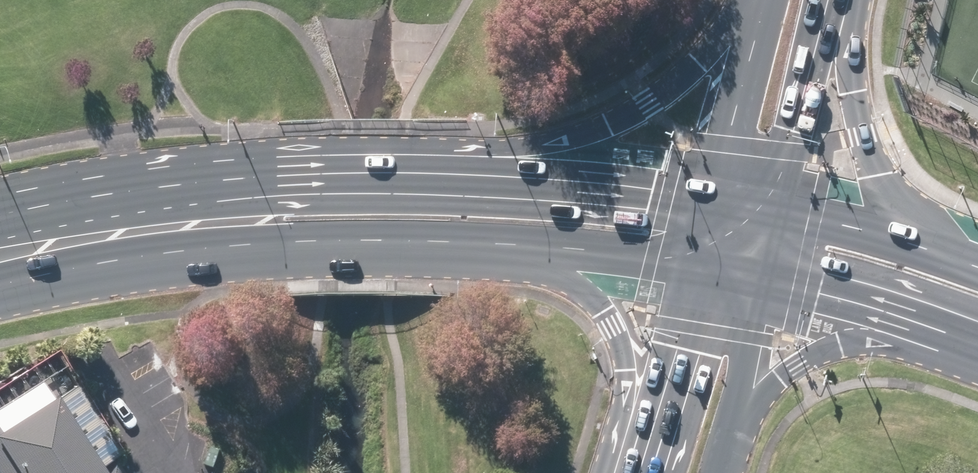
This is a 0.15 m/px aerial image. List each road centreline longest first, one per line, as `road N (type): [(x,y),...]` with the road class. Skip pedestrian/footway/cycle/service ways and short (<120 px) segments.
road 1 (primary): [(507,249),(207,249),(0,290)]
road 2 (primary): [(327,175),(531,144),(599,125),(650,100),(696,59),(739,0)]
road 3 (primary): [(327,175),(586,188),(715,205)]
road 4 (primary): [(0,213),(119,192),(327,175)]
road 5 (primary): [(852,0),(859,107),(879,171),(916,234),(977,281)]
road 6 (primary): [(968,341),(856,342),(798,363),(762,392),(712,472)]
road 7 (primary): [(639,472),(628,374),(603,301),(570,275),(507,249)]
road 8 (secondary): [(830,0),(775,219)]
road 9 (secondary): [(639,472),(702,264)]
road 10 (primary): [(968,341),(761,278)]
road 11 (secondary): [(715,205),(770,0)]
road 12 (primary): [(775,219),(977,282)]
road 13 (secondary): [(761,278),(711,472)]
road 14 (primary): [(702,264),(600,246),(507,249)]

